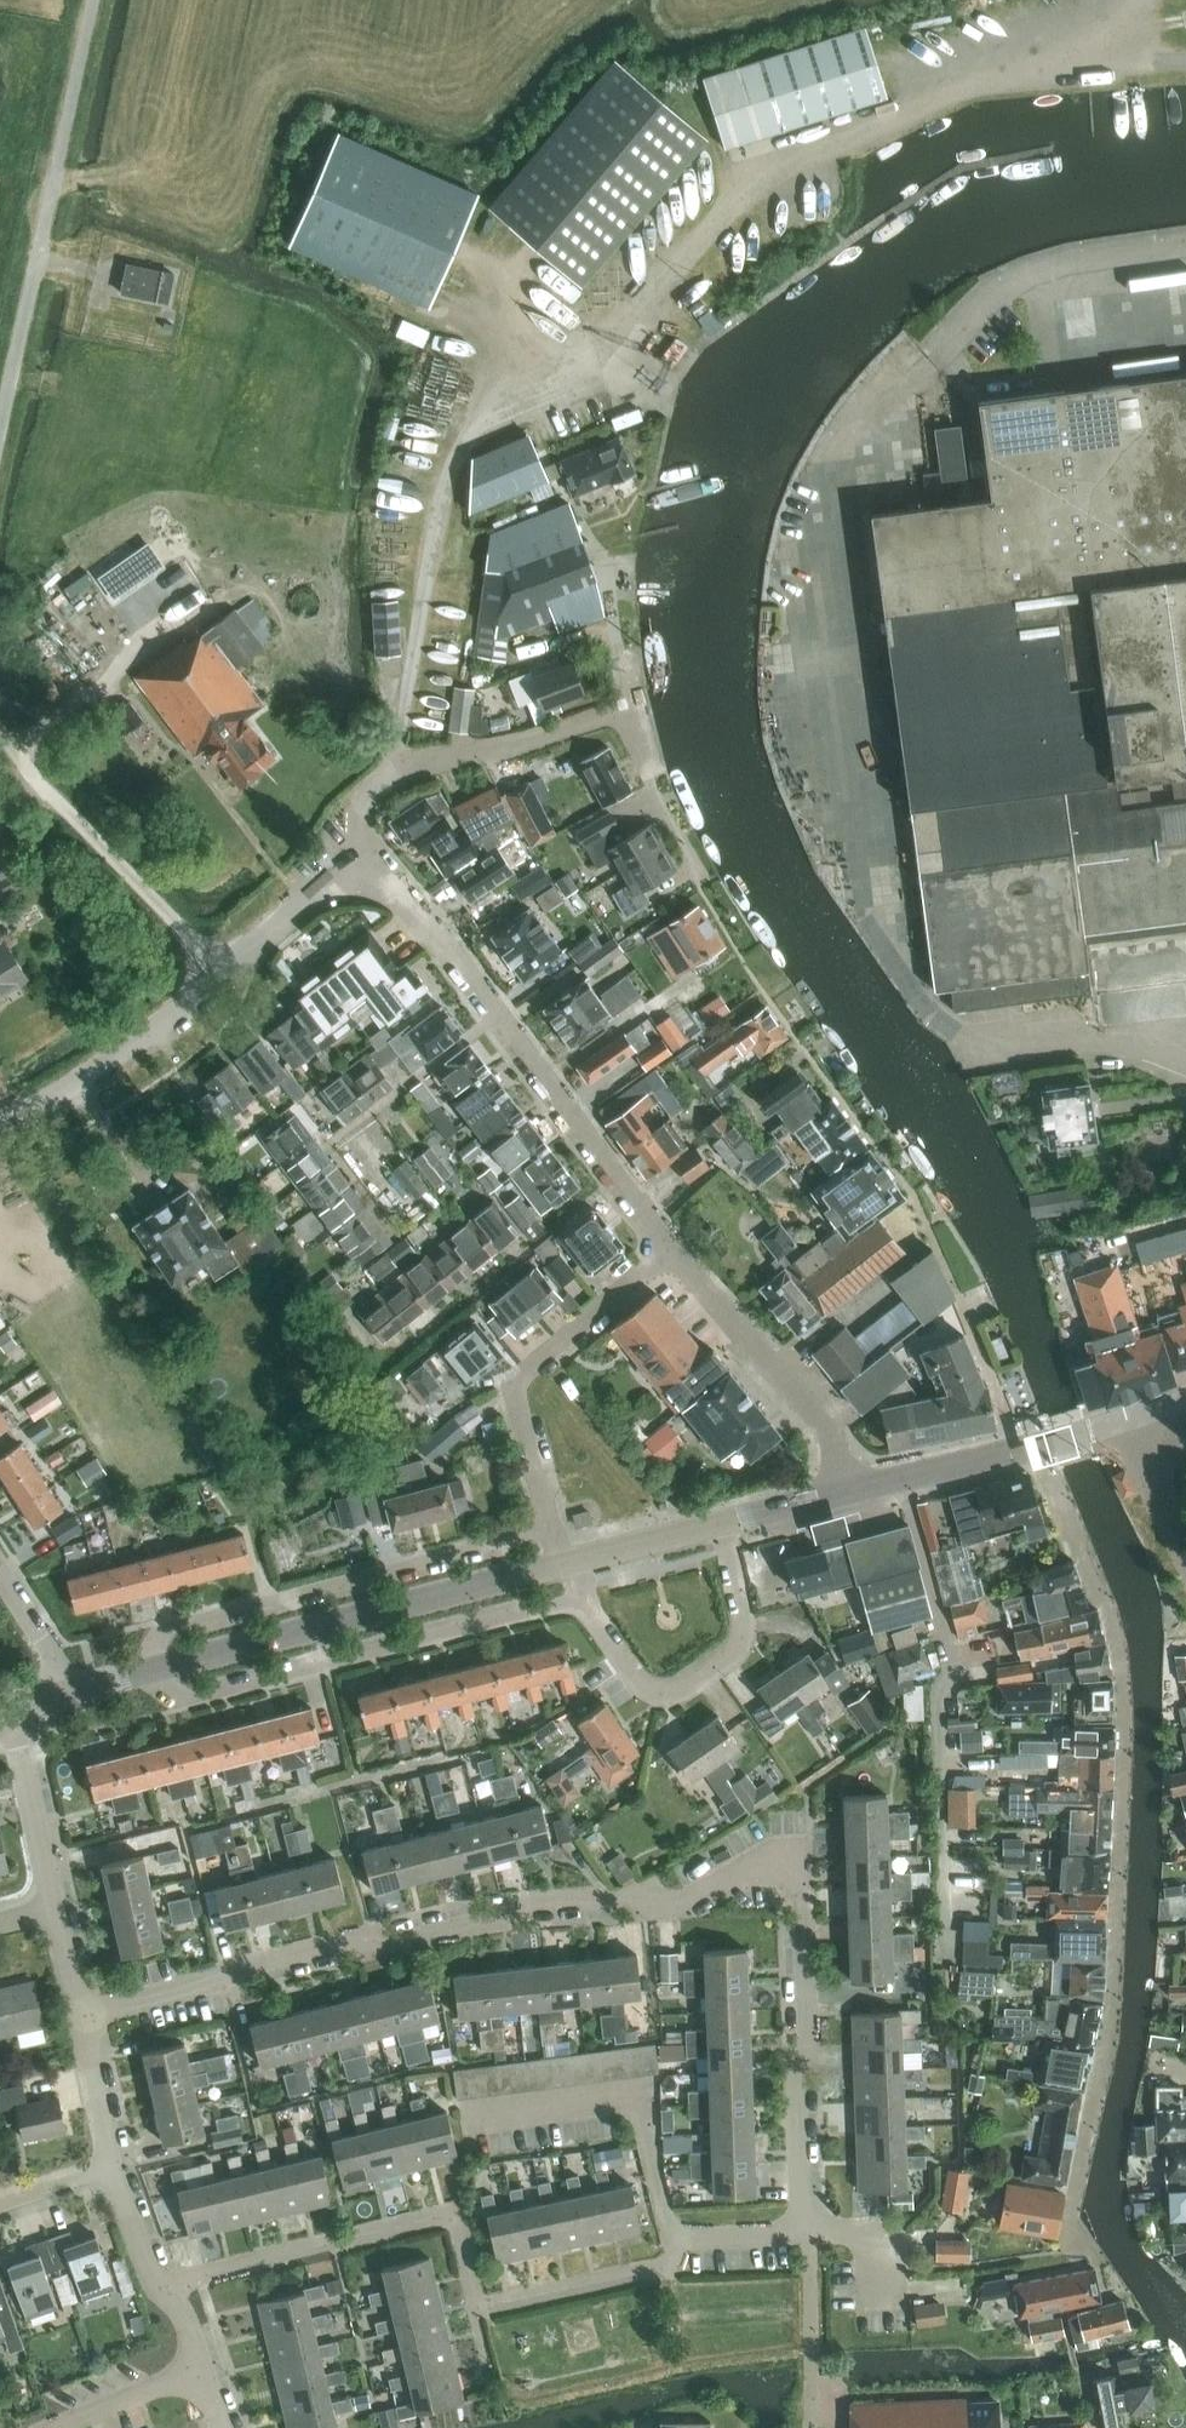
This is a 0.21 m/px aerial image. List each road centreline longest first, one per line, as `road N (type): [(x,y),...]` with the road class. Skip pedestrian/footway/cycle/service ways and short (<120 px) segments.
road 1 (residential): [(671,2240),(804,2233),(799,1855),(775,1855),(692,1901),(519,1907),(83,2015)]
road 2 (residential): [(1033,1446),(1101,1589),(1117,1639),(1124,1726),(1113,2004),(1071,2217),(1081,2253)]
road 3 (secondary): [(73,1689),(562,1564)]
road 4 (residential): [(364,854),(452,953),(672,1249)]
road 5 (unclassified): [(0,430),(94,0)]
road 6 (residential): [(562,1564),(512,1382),(672,1249)]
road 7 (unclassified): [(364,854),(356,812),(397,770),(526,743),(624,706)]
road 8 (unclassified): [(228,975),(0,731)]
road 9 (residential): [(672,1249),(830,1433),(846,1492)]
road 10 (secondary): [(562,1564),(846,1492)]
road 11 (unclassified): [(930,356),(1006,283),(1075,259),(1185,243)]
road 12 (residential): [(0,1121),(228,975)]
road 13 (residential): [(202,2367),(185,2317),(156,2287),(116,2165)]
road 14 (residential): [(58,1910),(11,1706)]
road 15 (secondary): [(846,1492),(1033,1446)]
road 16 (residential): [(704,875),(660,797),(624,706)]
road 17 (residential): [(228,975),(364,854)]
road 18 (residential): [(52,2427),(202,2367)]
road 19 (residential): [(116,2165),(83,2015)]
road 20 (unclassified): [(1185,1559),(1155,1499),(1129,1418)]
road 21 (residential): [(624,706),(607,569)]
road 22 (residential): [(73,1689),(0,1576)]
road 23 (residential): [(0,2203),(116,2165)]

